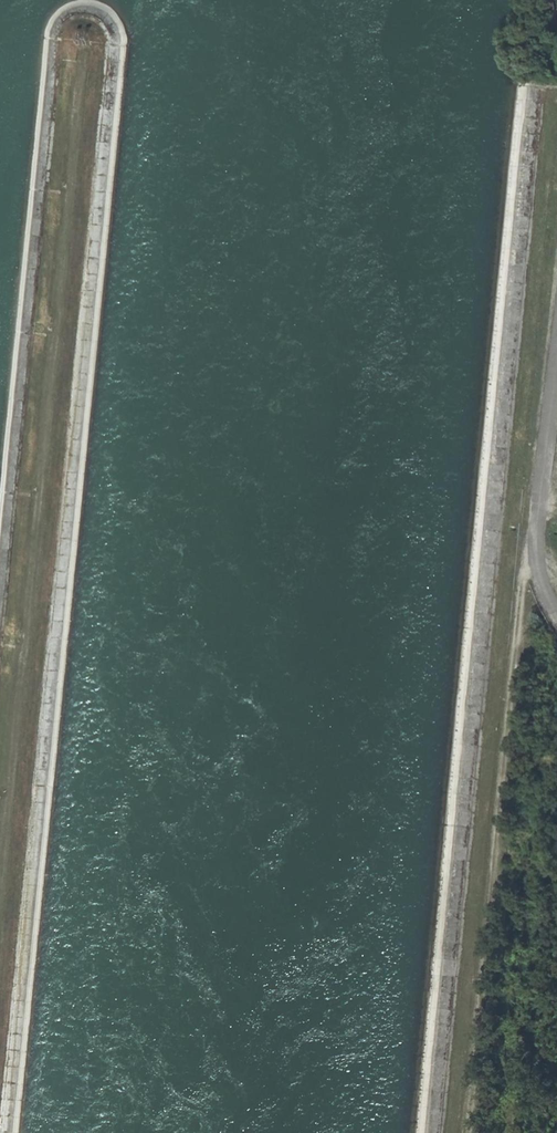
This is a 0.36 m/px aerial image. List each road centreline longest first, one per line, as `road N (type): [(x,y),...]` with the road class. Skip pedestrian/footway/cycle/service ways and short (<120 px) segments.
road 1 (track): [(537,565),(521,592),(468,1132)]
road 2 (unclassified): [(556,610),(537,565),(536,531),(556,338)]

